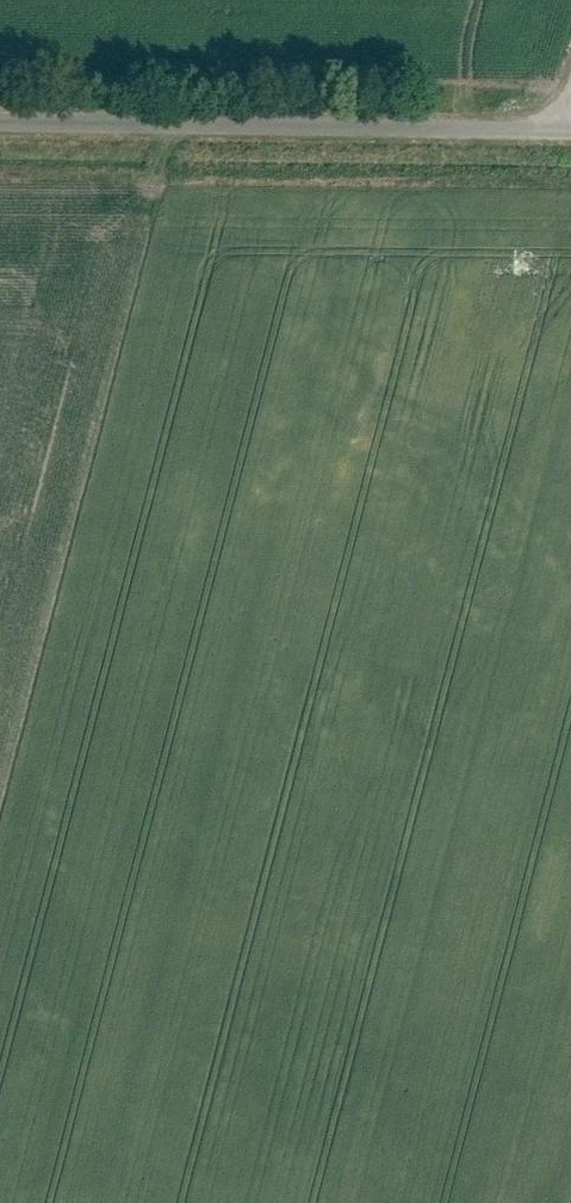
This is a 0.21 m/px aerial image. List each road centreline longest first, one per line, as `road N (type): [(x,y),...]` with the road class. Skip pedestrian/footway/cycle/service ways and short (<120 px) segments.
road 1 (track): [(570,128),(0,121)]

